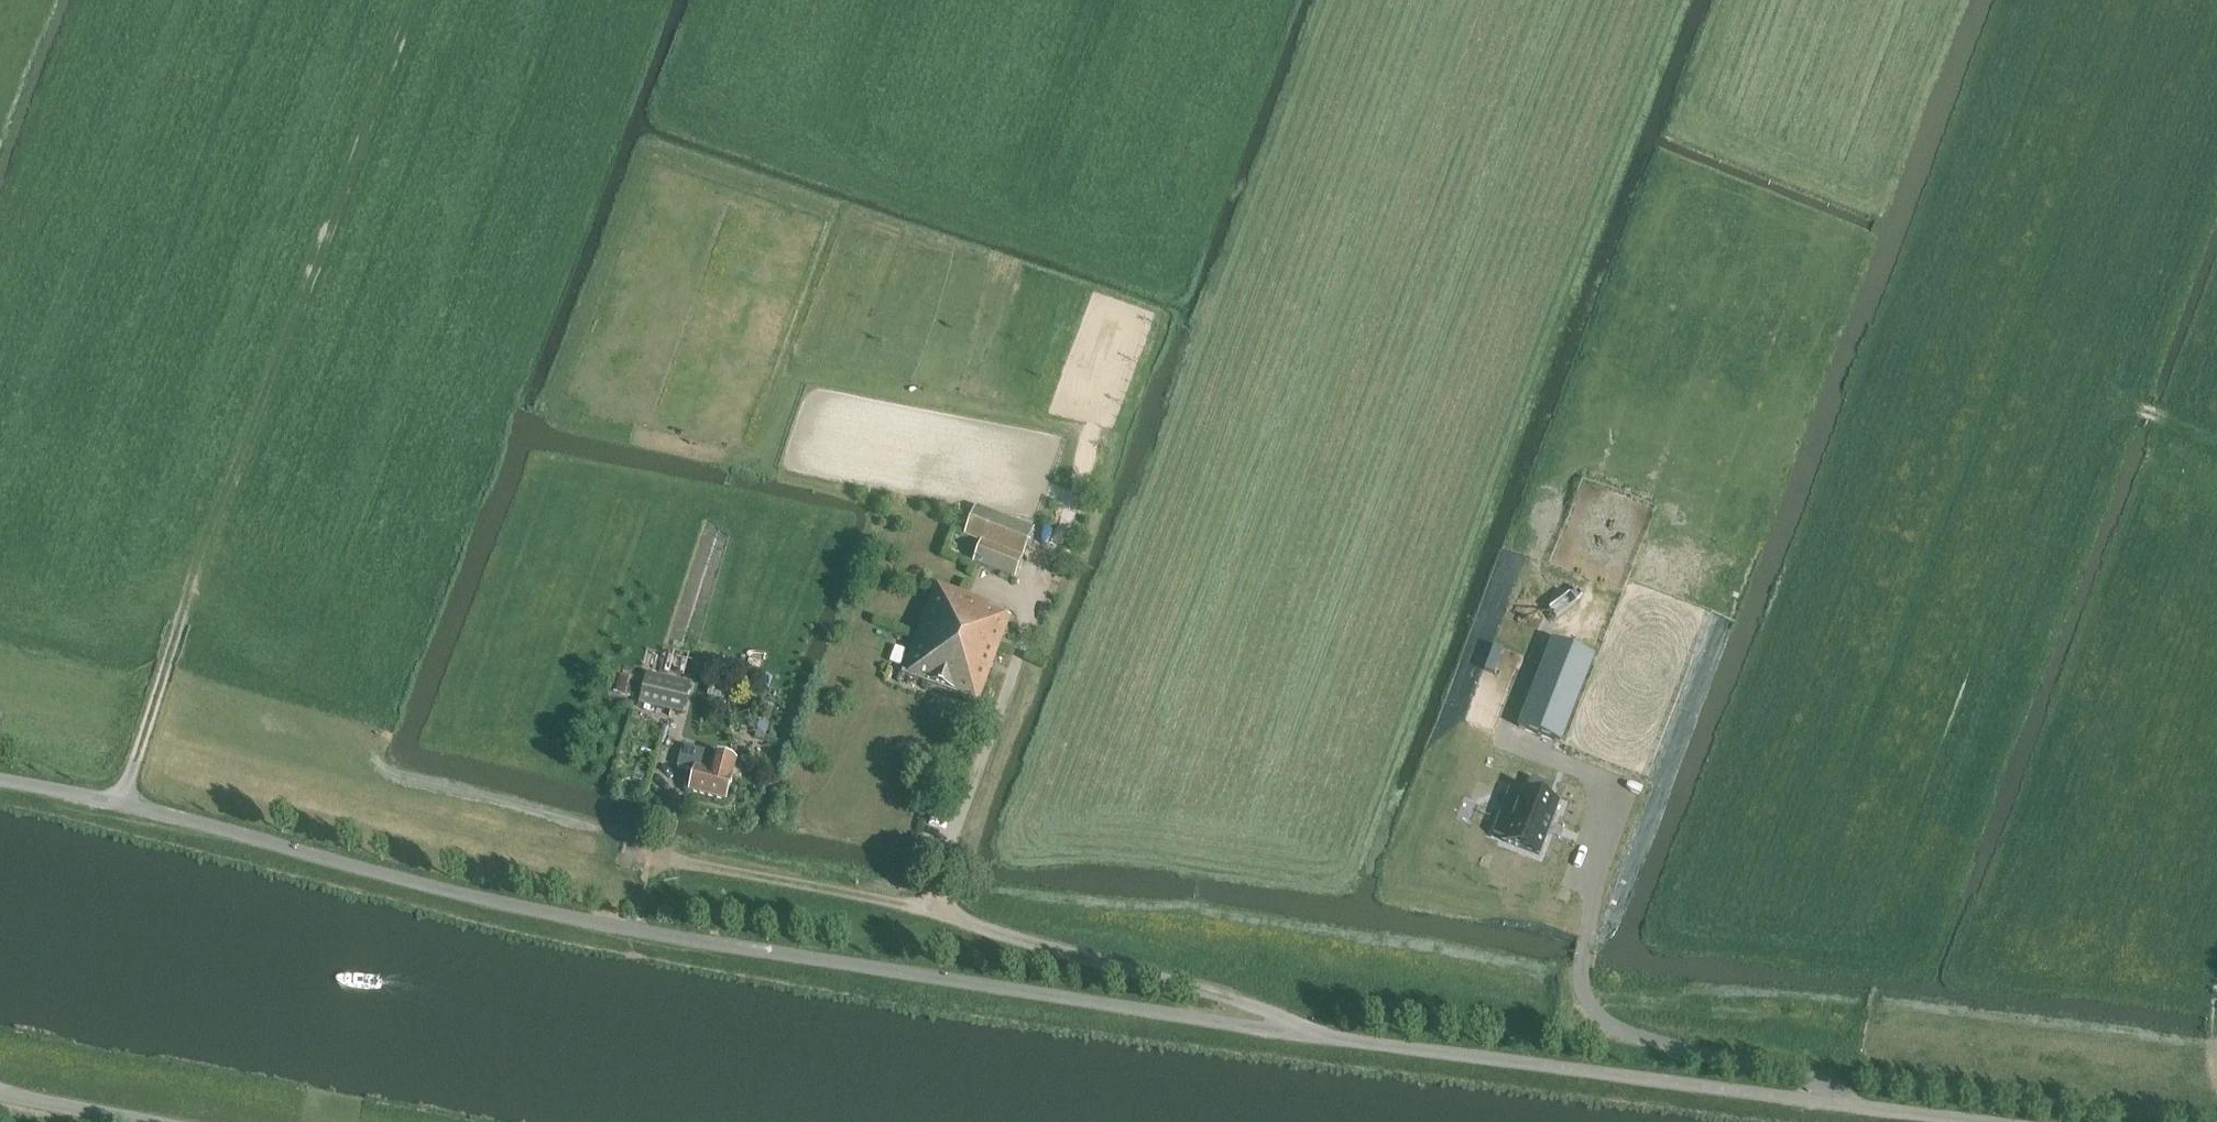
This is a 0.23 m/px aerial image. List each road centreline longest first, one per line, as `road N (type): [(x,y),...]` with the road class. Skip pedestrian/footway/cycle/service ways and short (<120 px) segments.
road 1 (unclassified): [(1969,1121),(1369,1046),(637,929),(460,894),(0,778)]
road 2 (tertiary): [(152,1121),(0,1093)]
road 3 (track): [(177,639),(136,761)]

